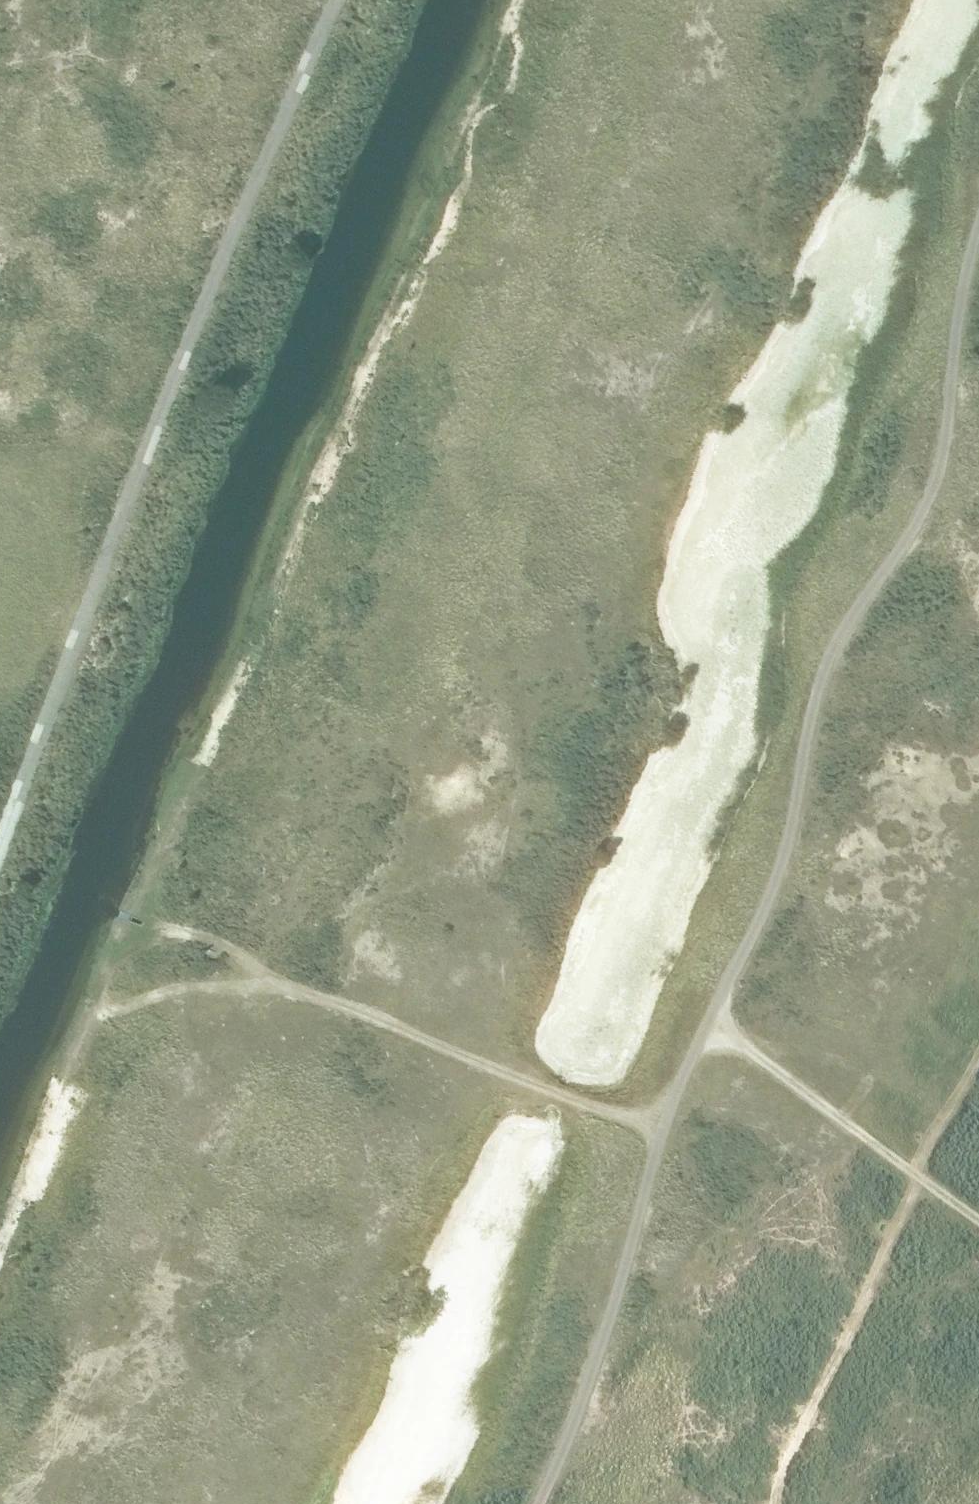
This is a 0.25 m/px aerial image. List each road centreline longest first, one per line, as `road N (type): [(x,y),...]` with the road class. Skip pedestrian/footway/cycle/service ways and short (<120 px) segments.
road 1 (track): [(978,226),(957,317),(940,471),(909,535),(827,662),(774,885),(661,1125),(617,1295),(537,1503)]
road 2 (track): [(531,0),(455,205),(372,350),(265,635),(143,897),(153,927),(119,944),(92,1025)]
road 3 (track): [(0,846),(145,460),(338,0)]
road 4 (track): [(153,927),(218,941),(278,986),(661,1125)]
road 5 (track): [(278,986),(182,997),(92,1025),(0,1265)]
road 6 (track): [(710,1018),(978,1220)]

